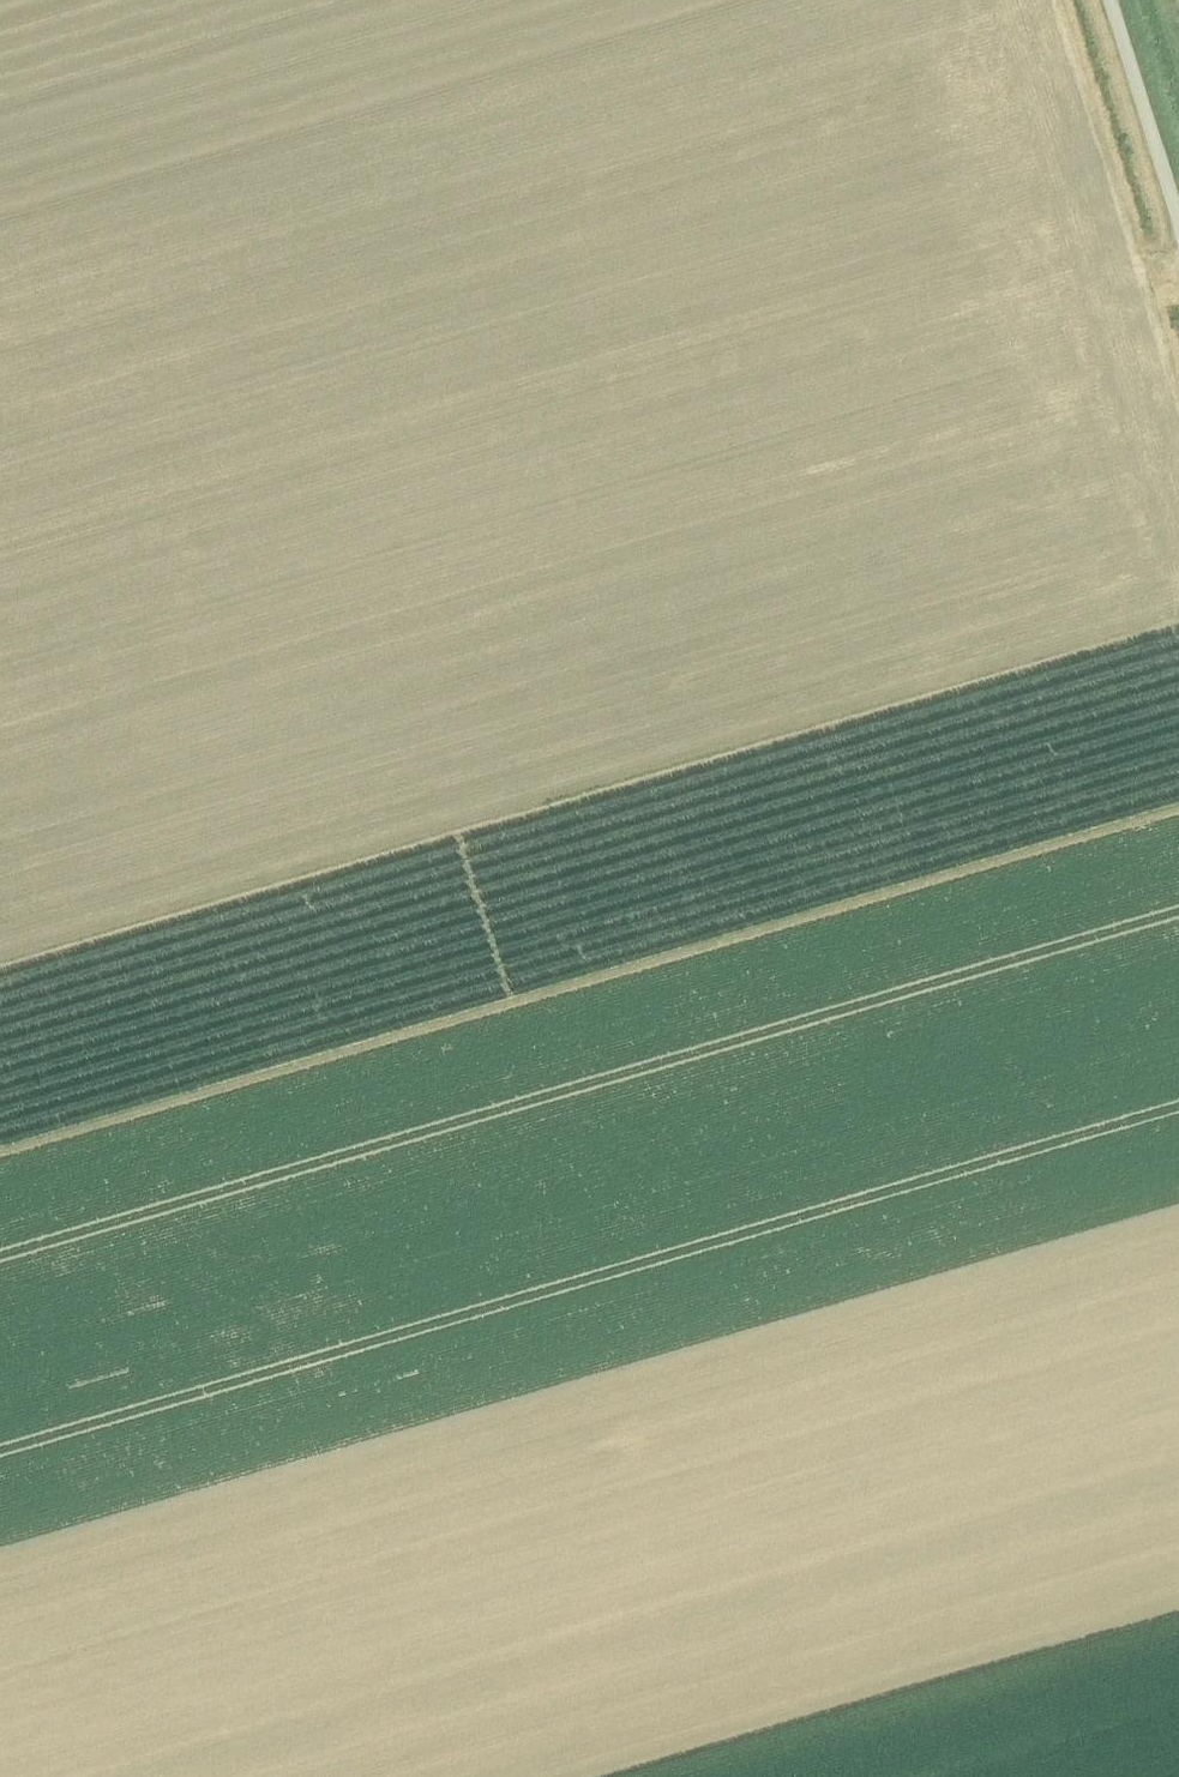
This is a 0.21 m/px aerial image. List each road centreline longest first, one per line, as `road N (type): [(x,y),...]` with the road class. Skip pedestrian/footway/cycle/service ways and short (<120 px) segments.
road 1 (unclassified): [(1178,219),(1110,0)]

